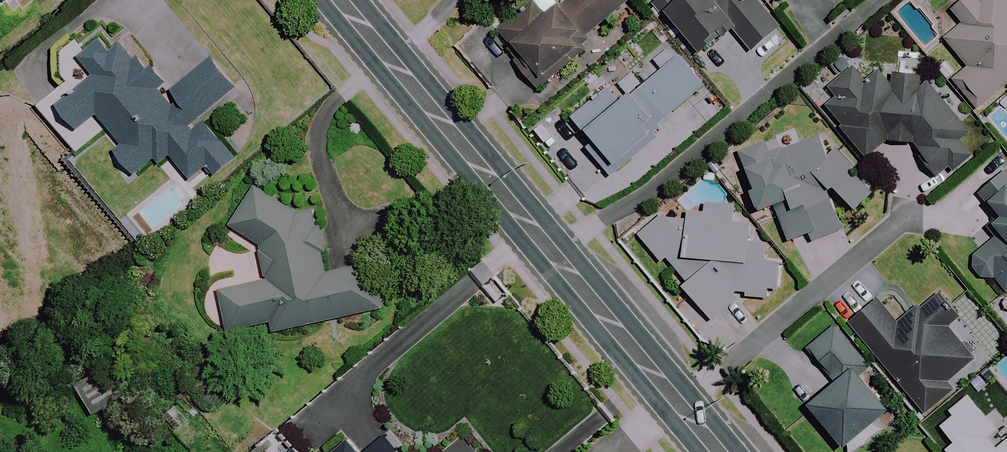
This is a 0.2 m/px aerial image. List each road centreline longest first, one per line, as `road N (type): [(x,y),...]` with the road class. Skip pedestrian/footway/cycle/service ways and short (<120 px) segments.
road 1 (secondary): [(341,0),(721,451)]

